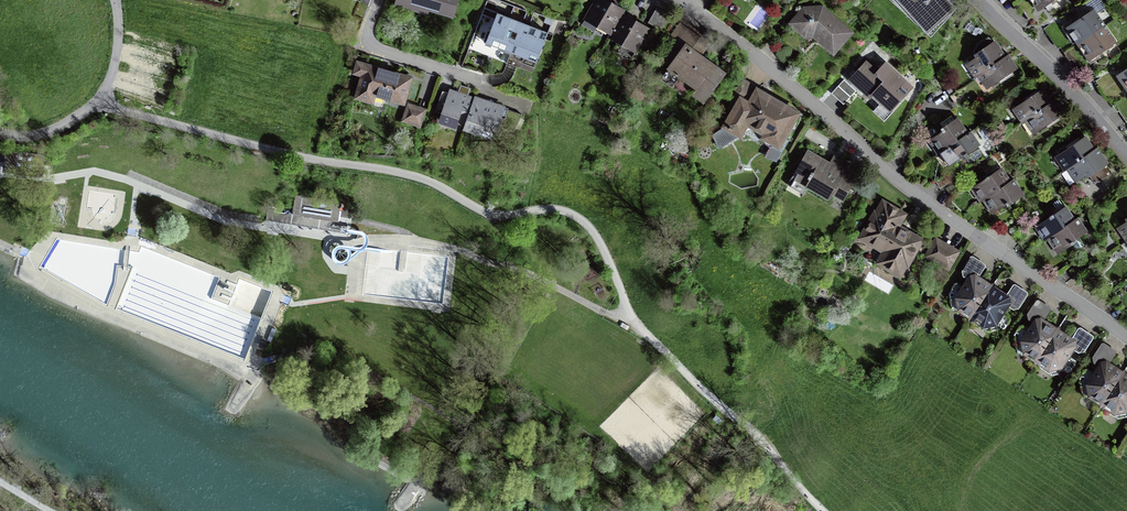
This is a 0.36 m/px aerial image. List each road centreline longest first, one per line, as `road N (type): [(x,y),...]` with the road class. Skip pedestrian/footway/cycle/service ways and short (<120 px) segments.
road 1 (residential): [(1126,337),(924,203),(679,0)]
road 2 (residential): [(378,0),(366,31),(379,49),(480,81),(486,92),(528,107)]
road 3 (residential): [(1126,156),(979,0)]

